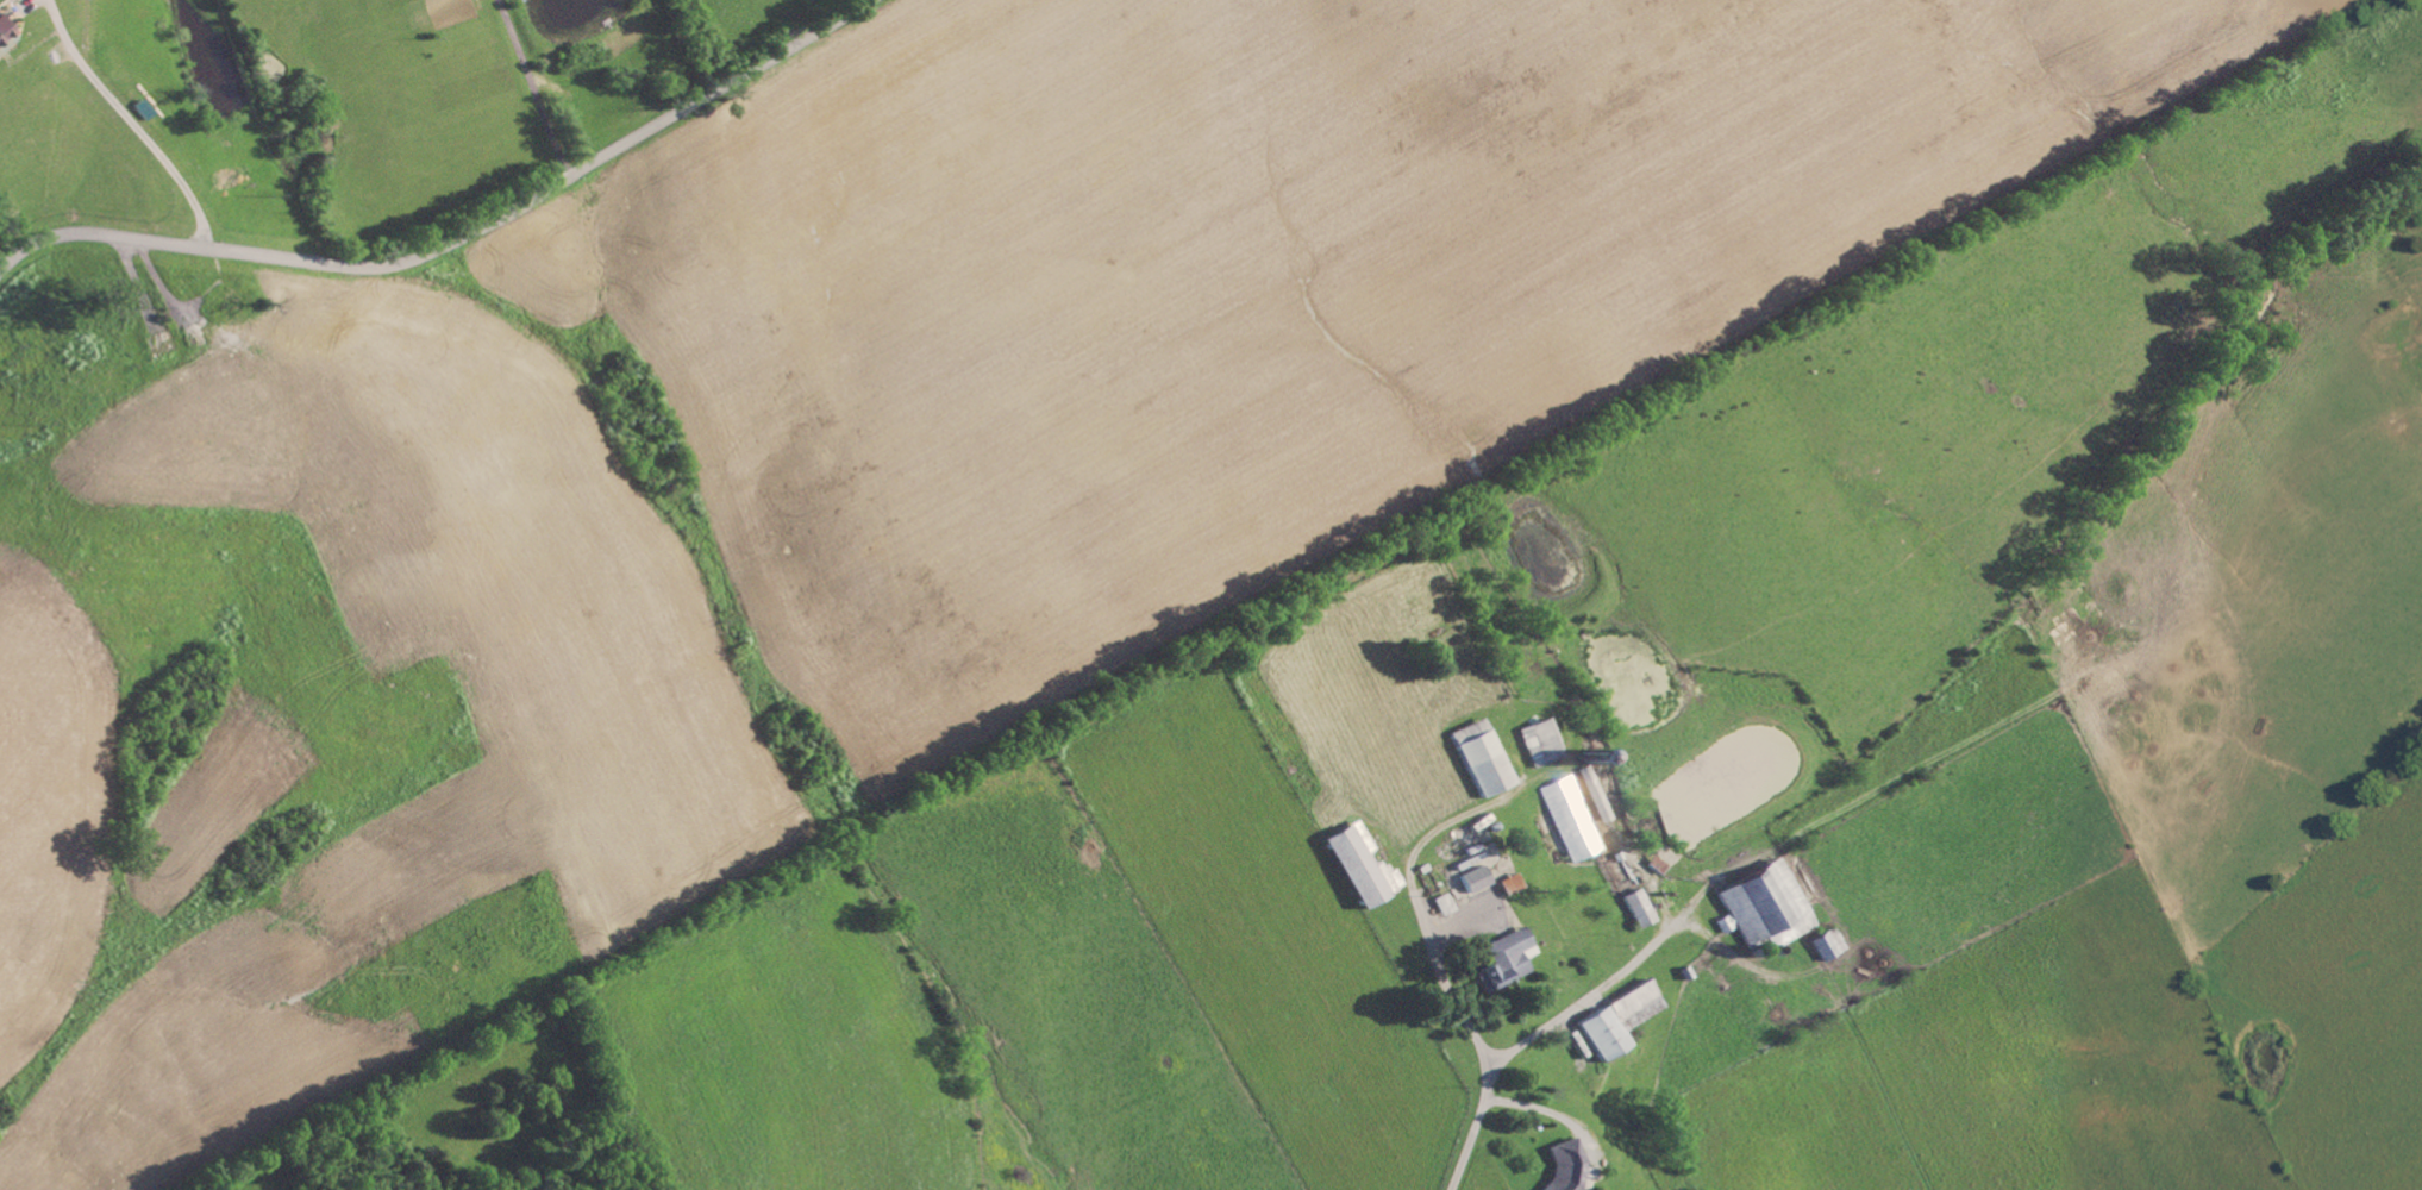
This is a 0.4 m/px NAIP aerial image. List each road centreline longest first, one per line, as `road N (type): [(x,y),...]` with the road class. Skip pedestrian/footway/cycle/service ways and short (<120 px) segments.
road 1 (residential): [(0,278),(50,242),(95,234),(367,264),(415,258),(468,237),(875,0)]
road 2 (residential): [(1450,1189),(1498,1057),(1685,923),(1760,972),(1833,1000)]

